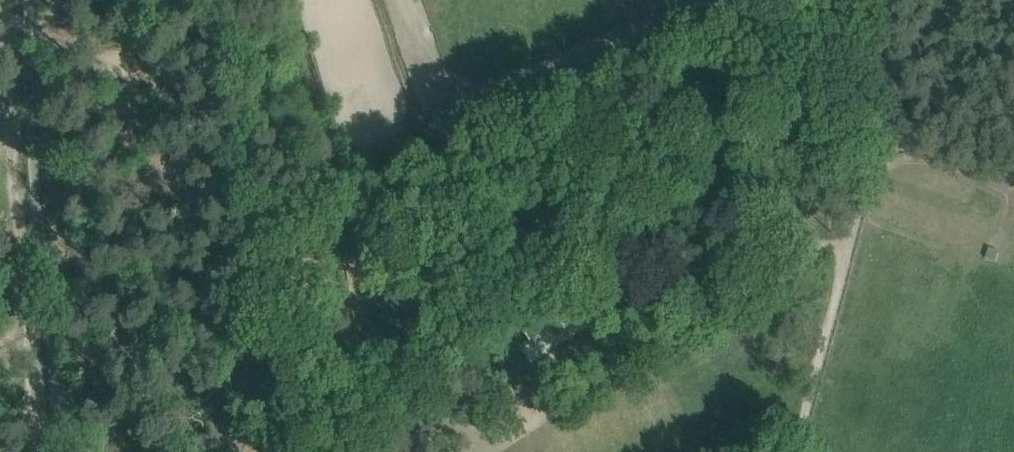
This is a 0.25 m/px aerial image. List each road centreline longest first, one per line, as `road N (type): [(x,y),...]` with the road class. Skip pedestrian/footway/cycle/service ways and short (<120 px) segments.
road 1 (track): [(50,451),(19,192),(13,0)]
road 2 (track): [(804,451),(876,141)]

